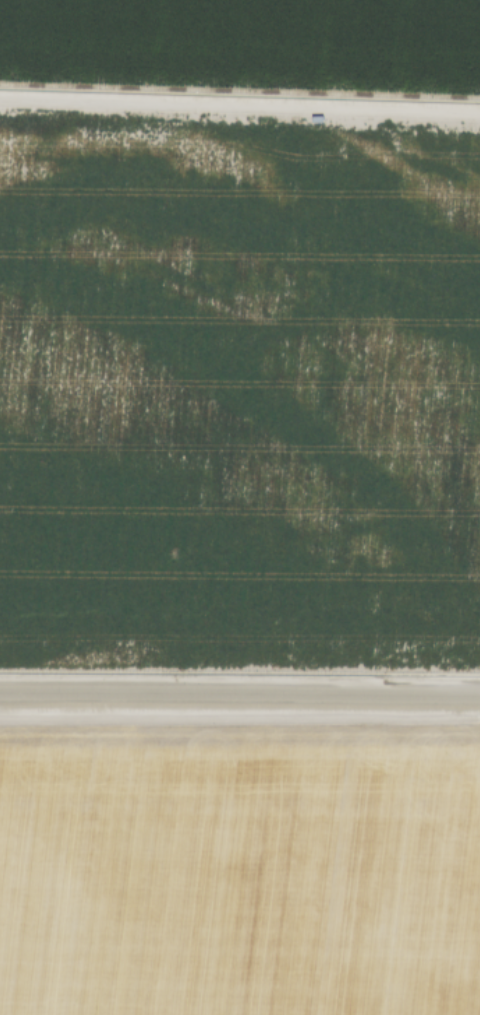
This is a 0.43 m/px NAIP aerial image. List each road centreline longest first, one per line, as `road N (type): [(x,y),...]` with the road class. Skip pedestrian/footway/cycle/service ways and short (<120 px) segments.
road 1 (residential): [(479,697),(0,695)]

